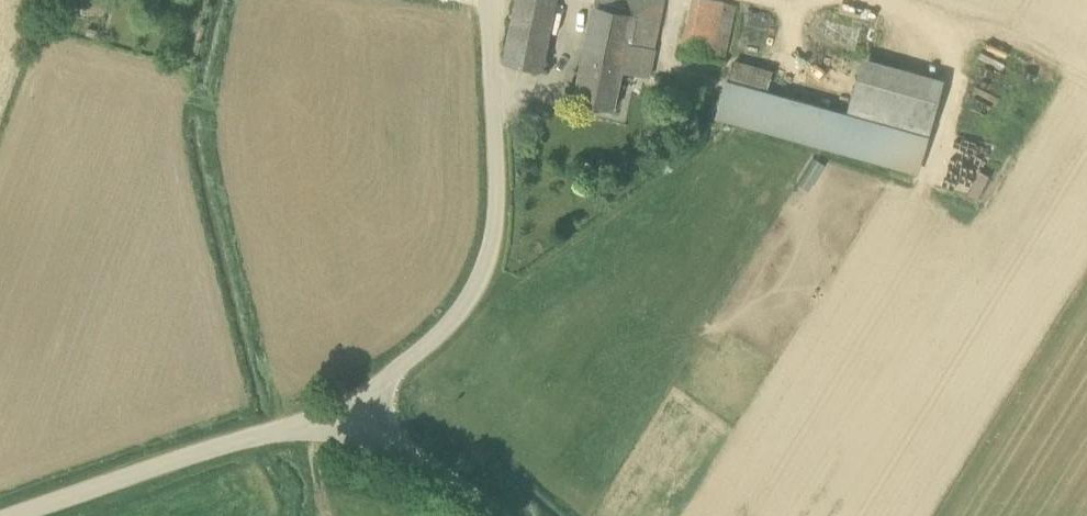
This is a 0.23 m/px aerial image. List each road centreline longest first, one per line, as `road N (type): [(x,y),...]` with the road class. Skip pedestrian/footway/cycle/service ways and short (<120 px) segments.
road 1 (unclassified): [(368,413),(384,382),(476,286),(494,243),(487,0)]
road 2 (unclassified): [(10,515),(213,446),(368,413)]
road 3 (unclassified): [(502,515),(386,439),(368,413)]

